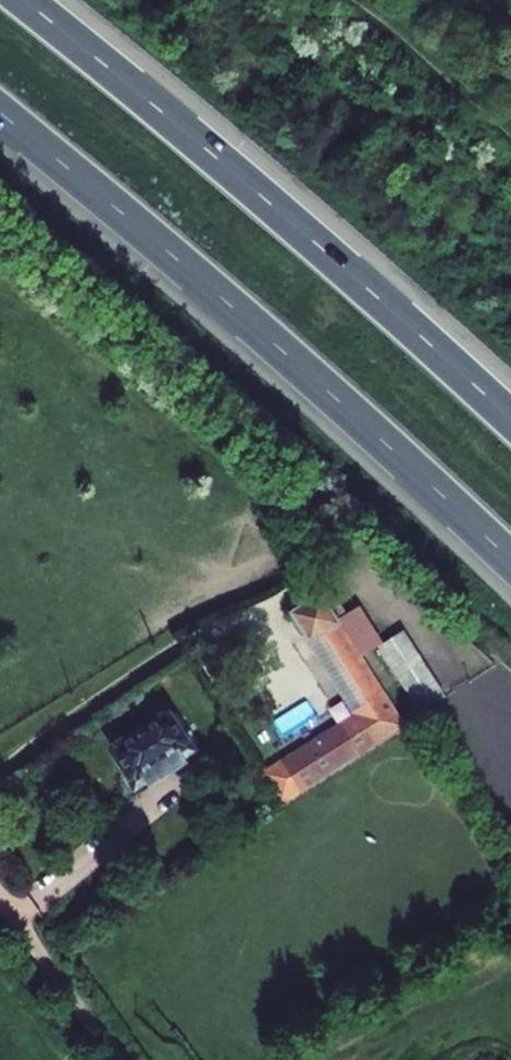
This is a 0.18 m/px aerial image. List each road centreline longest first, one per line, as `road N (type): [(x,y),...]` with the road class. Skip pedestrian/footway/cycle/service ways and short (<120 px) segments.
road 1 (motorway): [(0,113),(253,326),(510,561)]
road 2 (motorway): [(510,419),(287,218),(24,0)]
road 3 (track): [(367,0),(510,129)]
road 4 (residential): [(0,904),(87,1023)]

